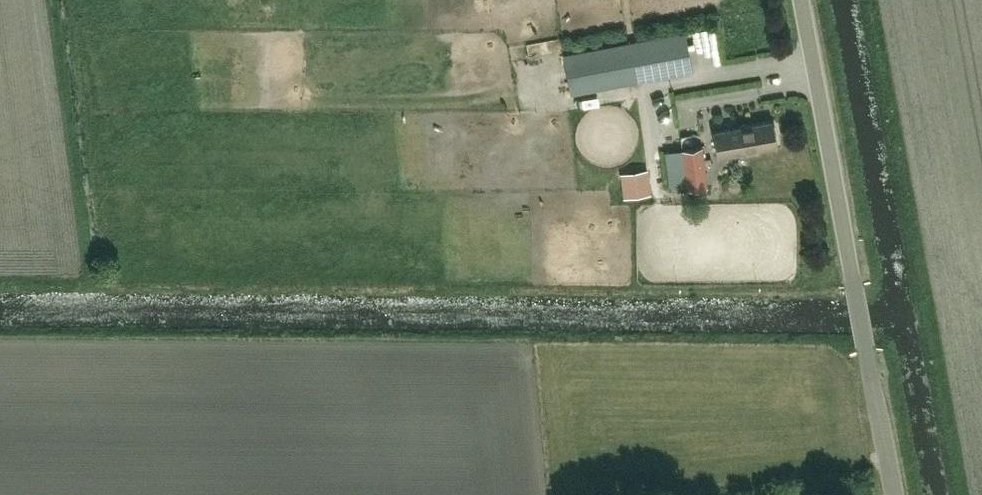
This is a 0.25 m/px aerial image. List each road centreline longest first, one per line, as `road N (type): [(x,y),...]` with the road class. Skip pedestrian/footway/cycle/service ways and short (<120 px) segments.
road 1 (unclassified): [(894,494),(802,0)]

